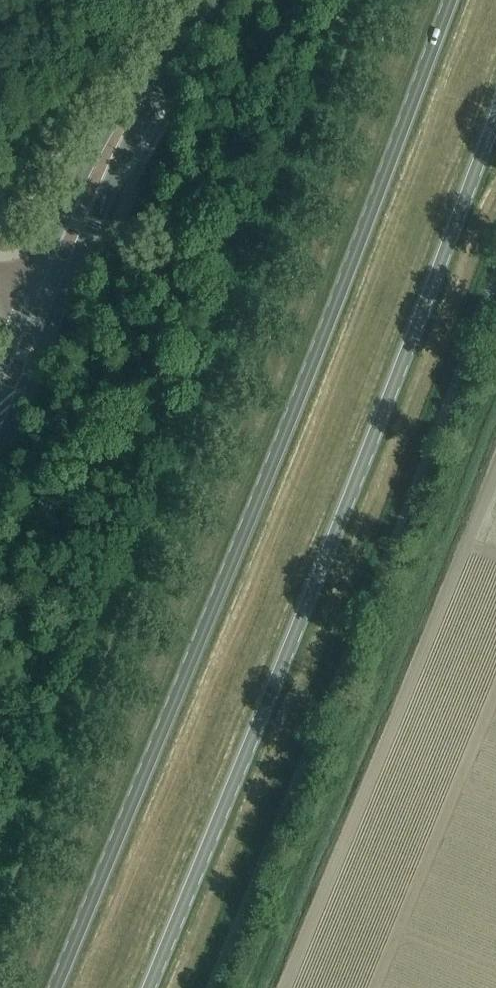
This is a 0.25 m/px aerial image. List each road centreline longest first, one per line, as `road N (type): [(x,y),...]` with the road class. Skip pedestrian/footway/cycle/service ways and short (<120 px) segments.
road 1 (primary): [(445,0),(311,354),(51,987)]
road 2 (primary): [(145,987),(392,383),(495,101)]
road 3 (tertiary): [(151,79),(90,161),(32,286)]
road 4 (tertiary): [(64,299),(151,79)]
road 5 (tertiary): [(0,433),(64,299)]

